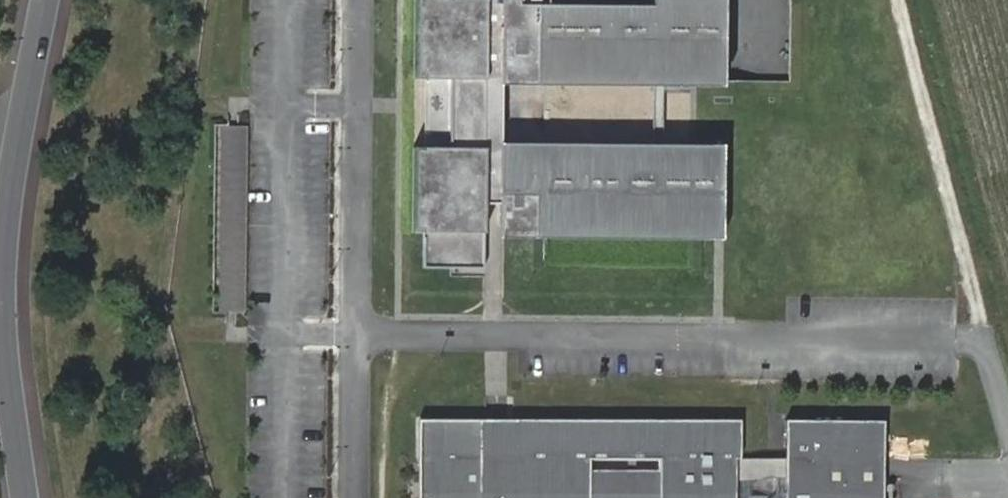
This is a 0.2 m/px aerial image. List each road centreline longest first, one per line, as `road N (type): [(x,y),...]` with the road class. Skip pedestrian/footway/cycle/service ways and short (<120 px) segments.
road 1 (tertiary): [(26,497),(2,305),(6,223),(46,0)]

